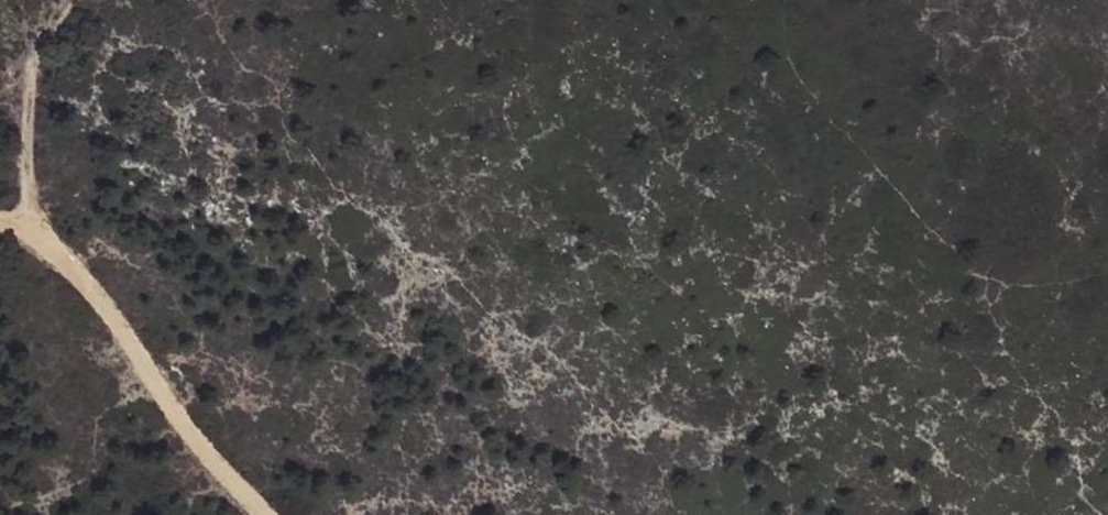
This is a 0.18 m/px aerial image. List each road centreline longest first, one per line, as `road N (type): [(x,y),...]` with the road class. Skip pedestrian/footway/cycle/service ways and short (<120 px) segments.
road 1 (track): [(262,514),(221,478),(69,276),(22,227),(0,224)]

